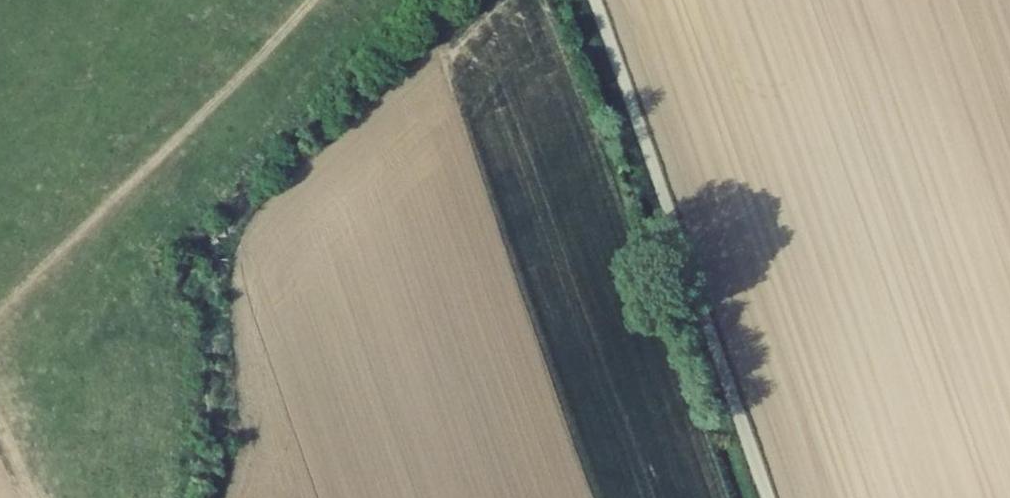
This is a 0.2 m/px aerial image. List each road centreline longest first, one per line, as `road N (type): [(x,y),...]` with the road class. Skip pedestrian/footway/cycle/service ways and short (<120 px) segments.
road 1 (unclassified): [(595,0),(767,497)]

